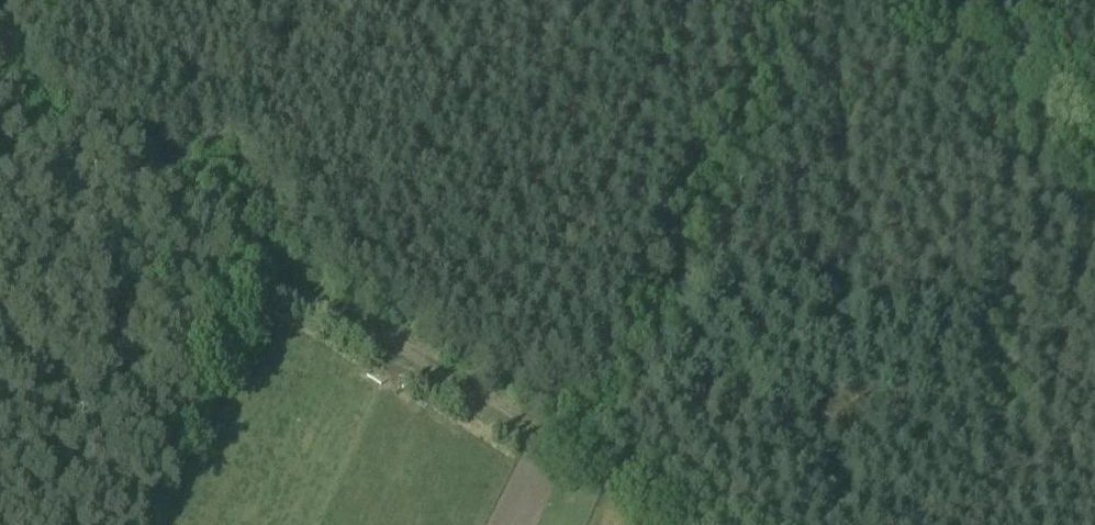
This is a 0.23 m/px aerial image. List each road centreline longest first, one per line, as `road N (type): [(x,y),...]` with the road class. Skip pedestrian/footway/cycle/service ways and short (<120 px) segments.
road 1 (track): [(582,445),(264,260)]
road 2 (track): [(897,0),(1094,205)]
road 3 (track): [(706,524),(582,445)]

